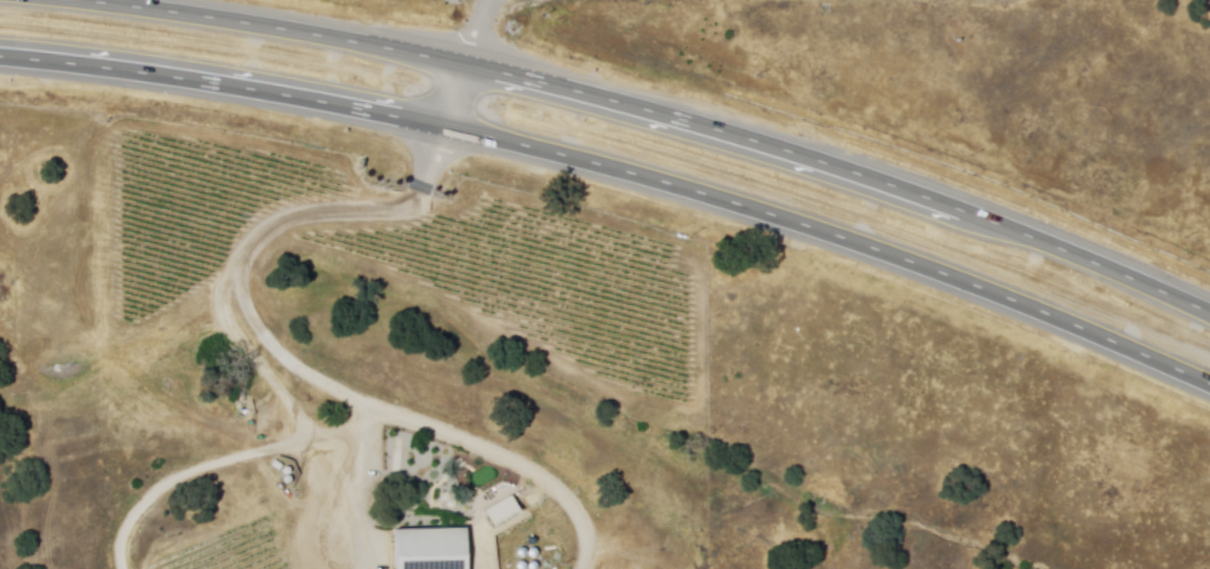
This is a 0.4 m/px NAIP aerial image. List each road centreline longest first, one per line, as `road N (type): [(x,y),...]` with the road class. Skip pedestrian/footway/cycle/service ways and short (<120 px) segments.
road 1 (trunk): [(0,52),(228,79),(523,134),(904,252),(1209,372)]
road 2 (trunk): [(1209,318),(867,182),(659,116),(469,69)]
road 3 (trunk): [(469,69),(59,0)]

